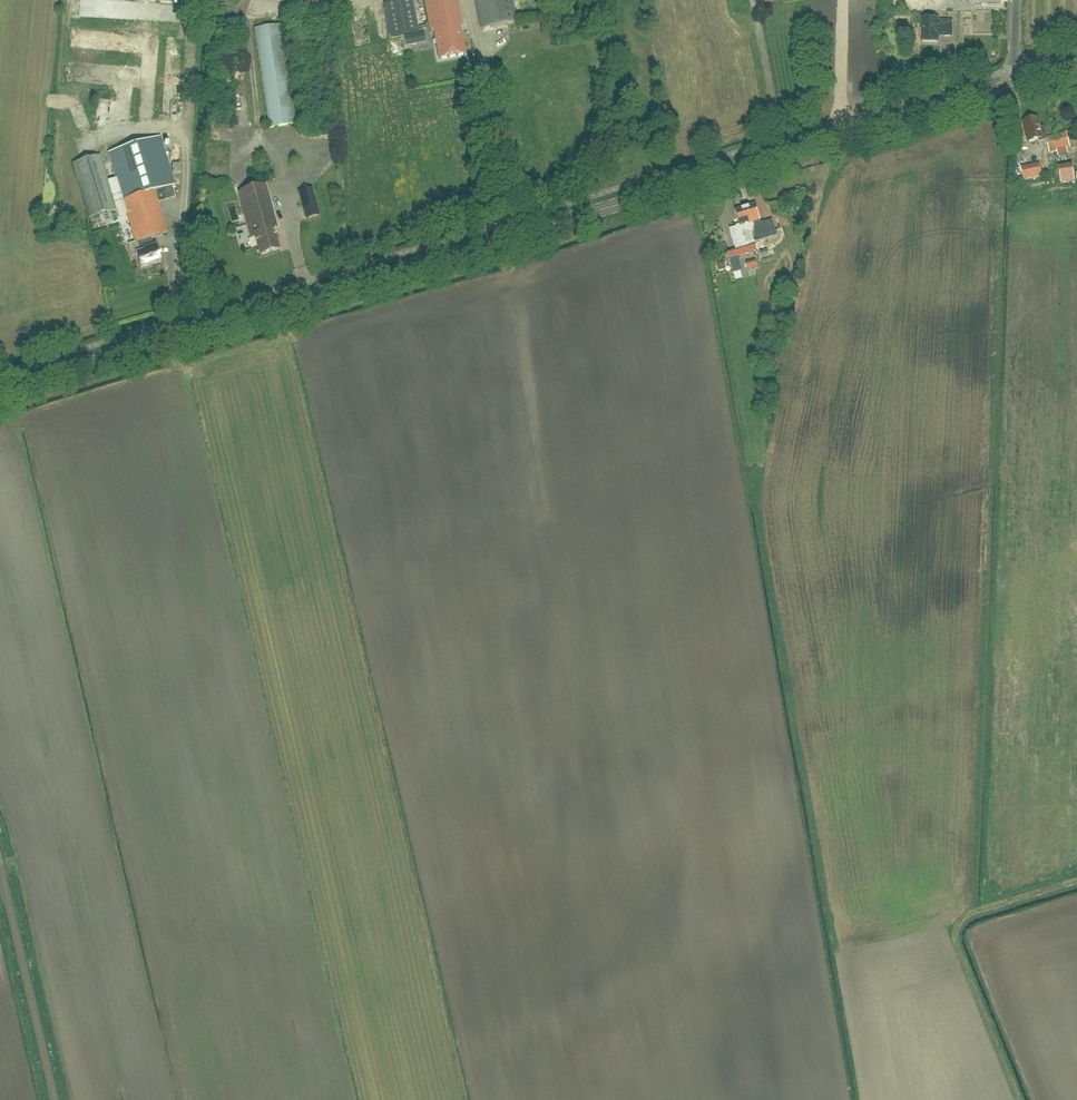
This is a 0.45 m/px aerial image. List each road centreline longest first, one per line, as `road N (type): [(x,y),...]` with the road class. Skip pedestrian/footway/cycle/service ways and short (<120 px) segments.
road 1 (secondary): [(0,392),(1076,69)]
road 2 (unclassified): [(54,1099),(0,866)]

